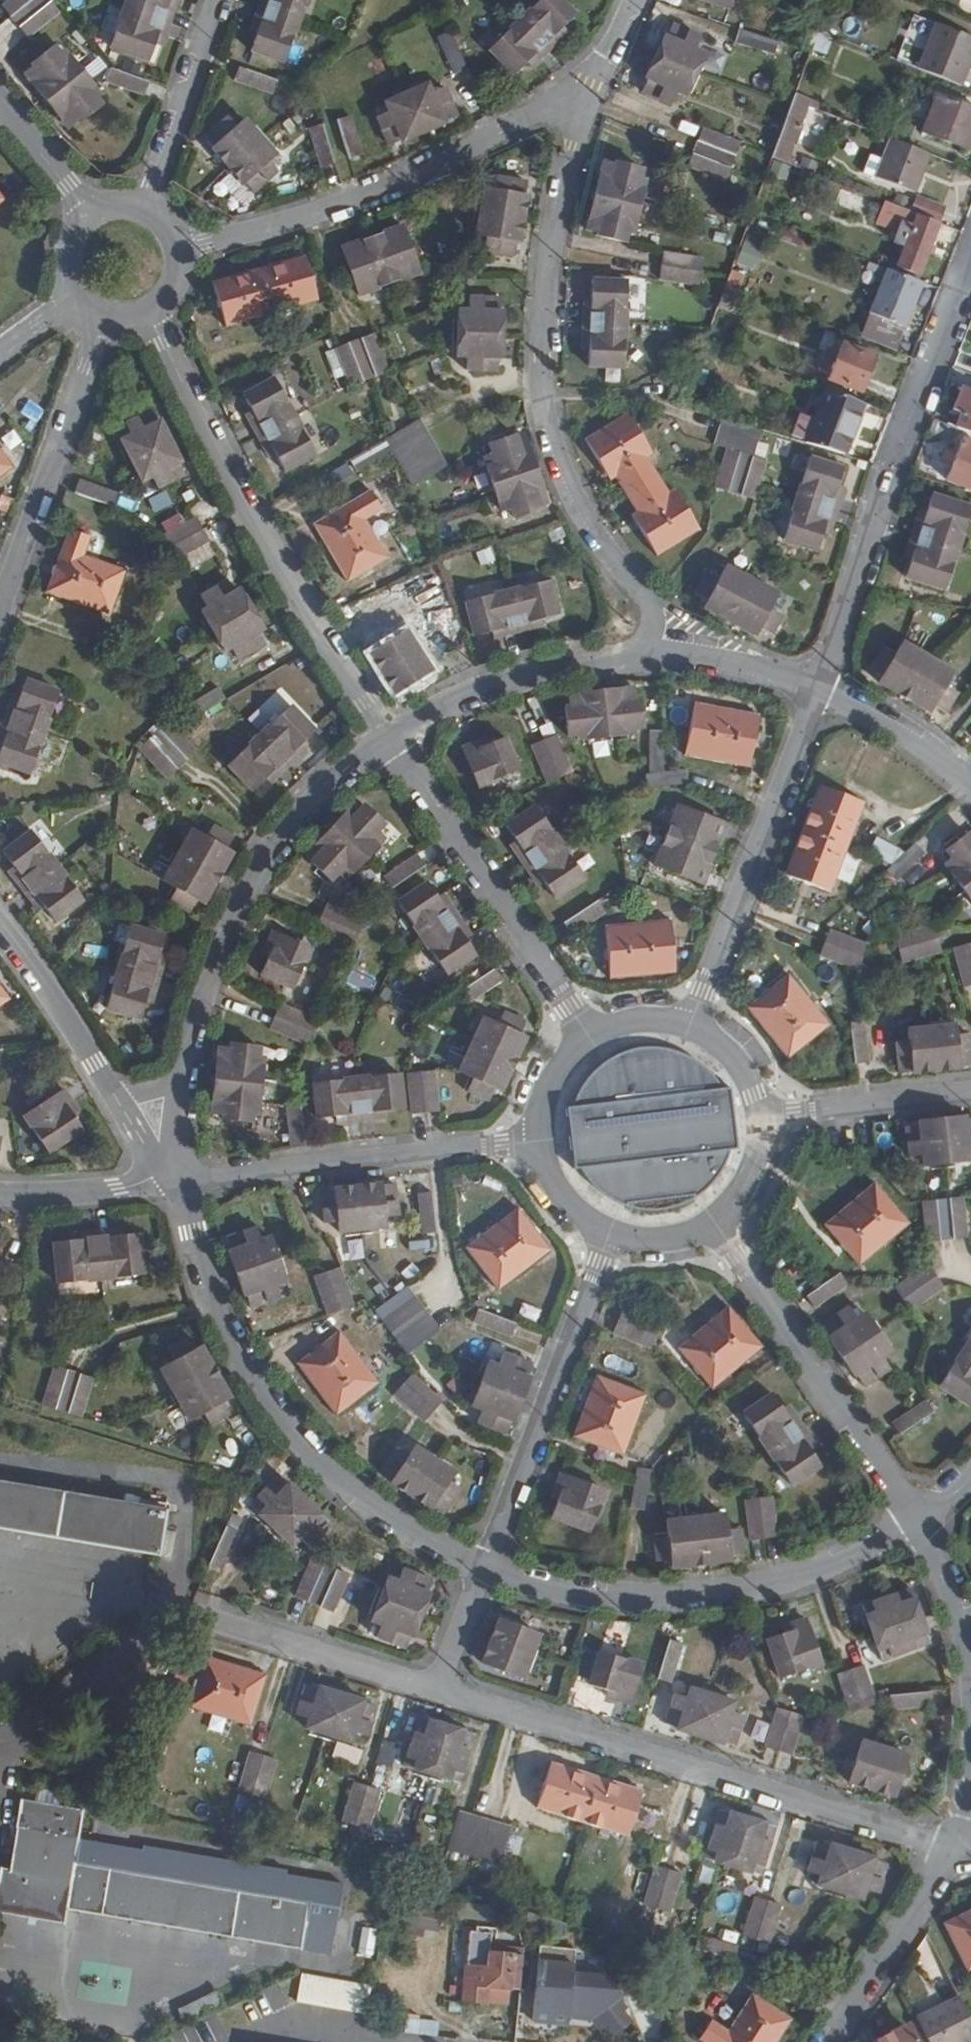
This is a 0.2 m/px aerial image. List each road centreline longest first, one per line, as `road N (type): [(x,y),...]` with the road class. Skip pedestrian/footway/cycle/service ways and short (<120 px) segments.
road 1 (residential): [(606,60),(554,235),(543,378),(546,413),(580,504),(649,613),(647,635),(620,658)]
road 2 (residential): [(955,1844),(441,1686)]
road 3 (residential): [(176,1174),(230,1340),(282,1425),(385,1519),(484,1570)]
road 4 (residential): [(388,742),(266,544),(148,316)]
road 5 (residential): [(606,60),(549,108),(415,175),(297,218),(180,247)]
road 6 (residential): [(484,1570),(553,1592),(621,1601),(726,1595),(812,1573),(917,1520)]
road 7 (residential): [(970,264),(818,689)]
road 8 (residential): [(388,742),(308,809),(259,872),(221,943),(182,1078)]
road 9 (residential): [(176,1174),(212,1178),(539,1141)]
road 10 (residential): [(714,1221),(917,1520)]
road 11 (residential): [(690,1026),(818,689)]
road 12 (residential): [(484,1570),(609,1234)]
road 13 (residential): [(588,1037),(388,742)]
road 14 (residential): [(103,319),(0,613)]
road 15 (residential): [(441,1686),(193,1610)]
road 16 (residential): [(620,658),(482,694),(388,742)]
road 17 (residential): [(955,1844),(831,2041)]
road 18 (residential): [(145,206),(219,0)]
road 19 (residential): [(970,1093),(761,1118)]
road 20 (residential): [(0,928),(115,1096)]
road 21 (residential): [(818,689),(736,662),(661,652),(620,658)]
road 22 (residential): [(970,785),(818,689)]
road 23 (residential): [(176,1174),(119,1189),(0,1196)]
road 24 (residential): [(917,1520),(955,1608),(970,1672)]
road 25 (residential): [(0,105),(87,212)]
road 26 (residential): [(441,1686),(484,1570)]
road 27 (residential): [(539,1141),(561,1197),(609,1234)]
road 28 (residential): [(761,1118),(730,1053),(690,1026)]
road 29 (residential): [(588,1037),(549,1082),(539,1141)]

